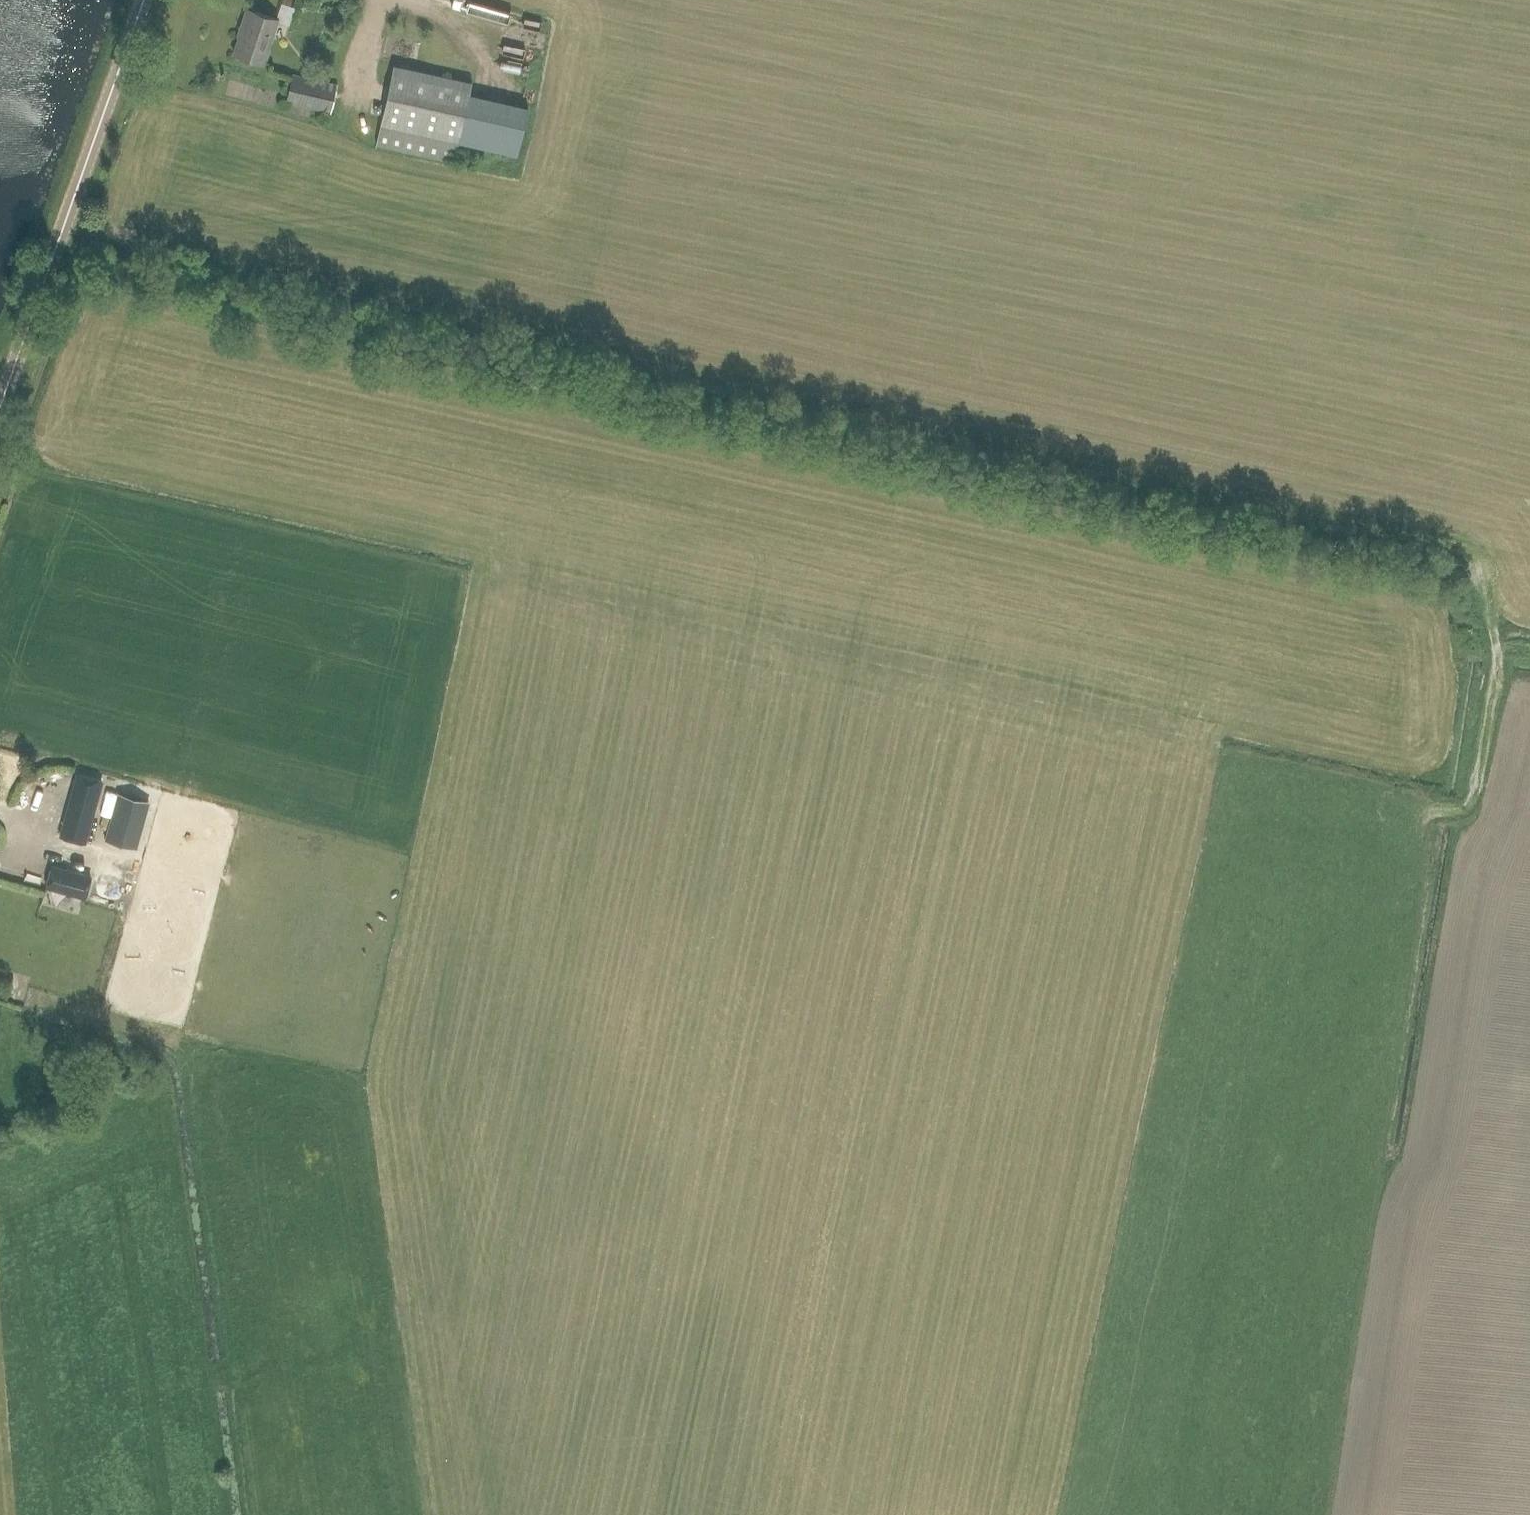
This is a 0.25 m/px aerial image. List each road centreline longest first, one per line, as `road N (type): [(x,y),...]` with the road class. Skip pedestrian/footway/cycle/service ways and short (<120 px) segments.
road 1 (unclassified): [(0,406),(144,0)]

